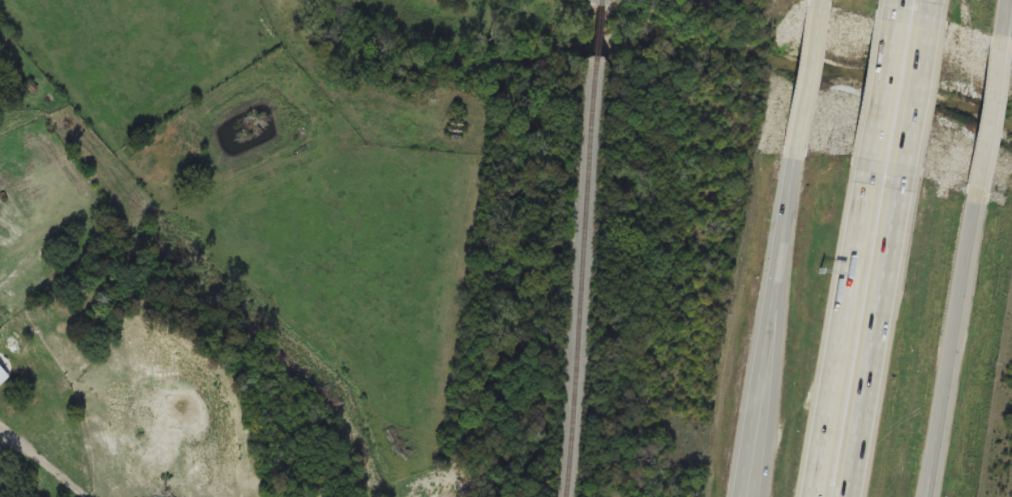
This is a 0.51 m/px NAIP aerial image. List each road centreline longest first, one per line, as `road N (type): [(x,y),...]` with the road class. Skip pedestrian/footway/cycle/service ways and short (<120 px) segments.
road 1 (tertiary): [(800,155),(738,496)]
road 2 (motorway): [(870,184),(821,496)]
road 3 (motorway): [(851,496),(901,188)]
road 4 (motorway): [(795,188),(769,496)]
road 5 (tertiary): [(937,496),(974,200)]
road 6 (tertiary): [(974,200),(1000,35)]
road 7 (motorway): [(892,19),(870,184)]
road 8 (motorway): [(901,188),(928,25)]
road 9 (tertiary): [(818,0),(800,155)]
road 10 (motorway): [(928,496),(954,363)]

